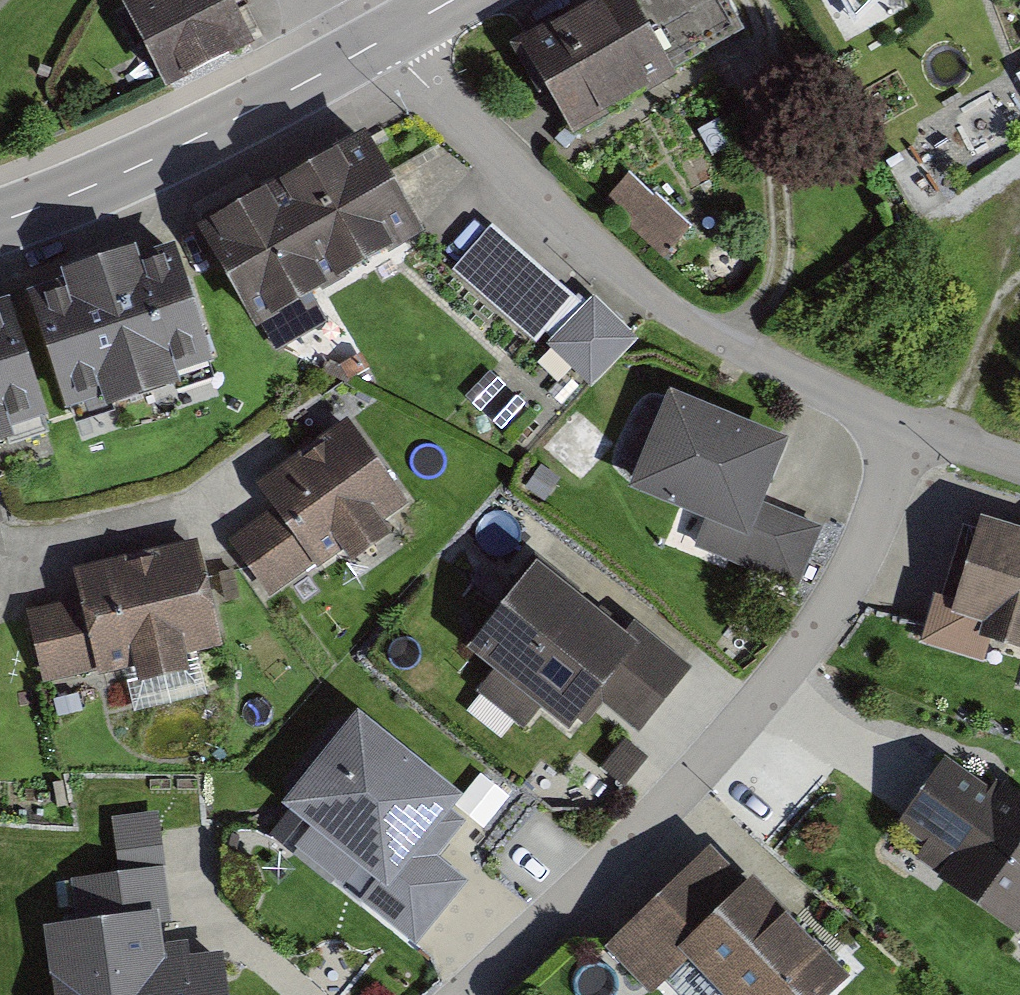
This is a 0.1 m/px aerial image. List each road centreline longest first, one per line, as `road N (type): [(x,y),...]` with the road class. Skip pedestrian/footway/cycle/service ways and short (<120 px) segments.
road 1 (residential): [(474,994),(717,750),(815,630),(864,549),(910,429)]
road 2 (residential): [(910,429),(683,318),(375,43)]
road 3 (tertiary): [(375,43),(155,158),(0,221)]

